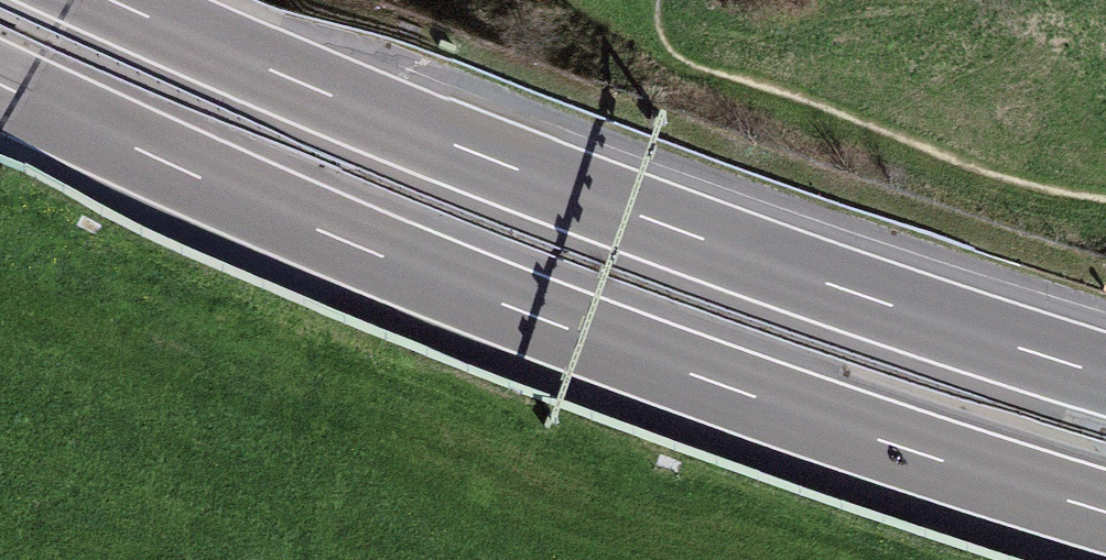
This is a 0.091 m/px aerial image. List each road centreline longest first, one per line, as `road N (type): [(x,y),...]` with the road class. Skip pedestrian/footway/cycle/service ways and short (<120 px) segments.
road 1 (motorway): [(0,84),(339,239),(592,338),(1105,512)]
road 2 (motorway): [(1105,375),(671,228),(110,0)]

